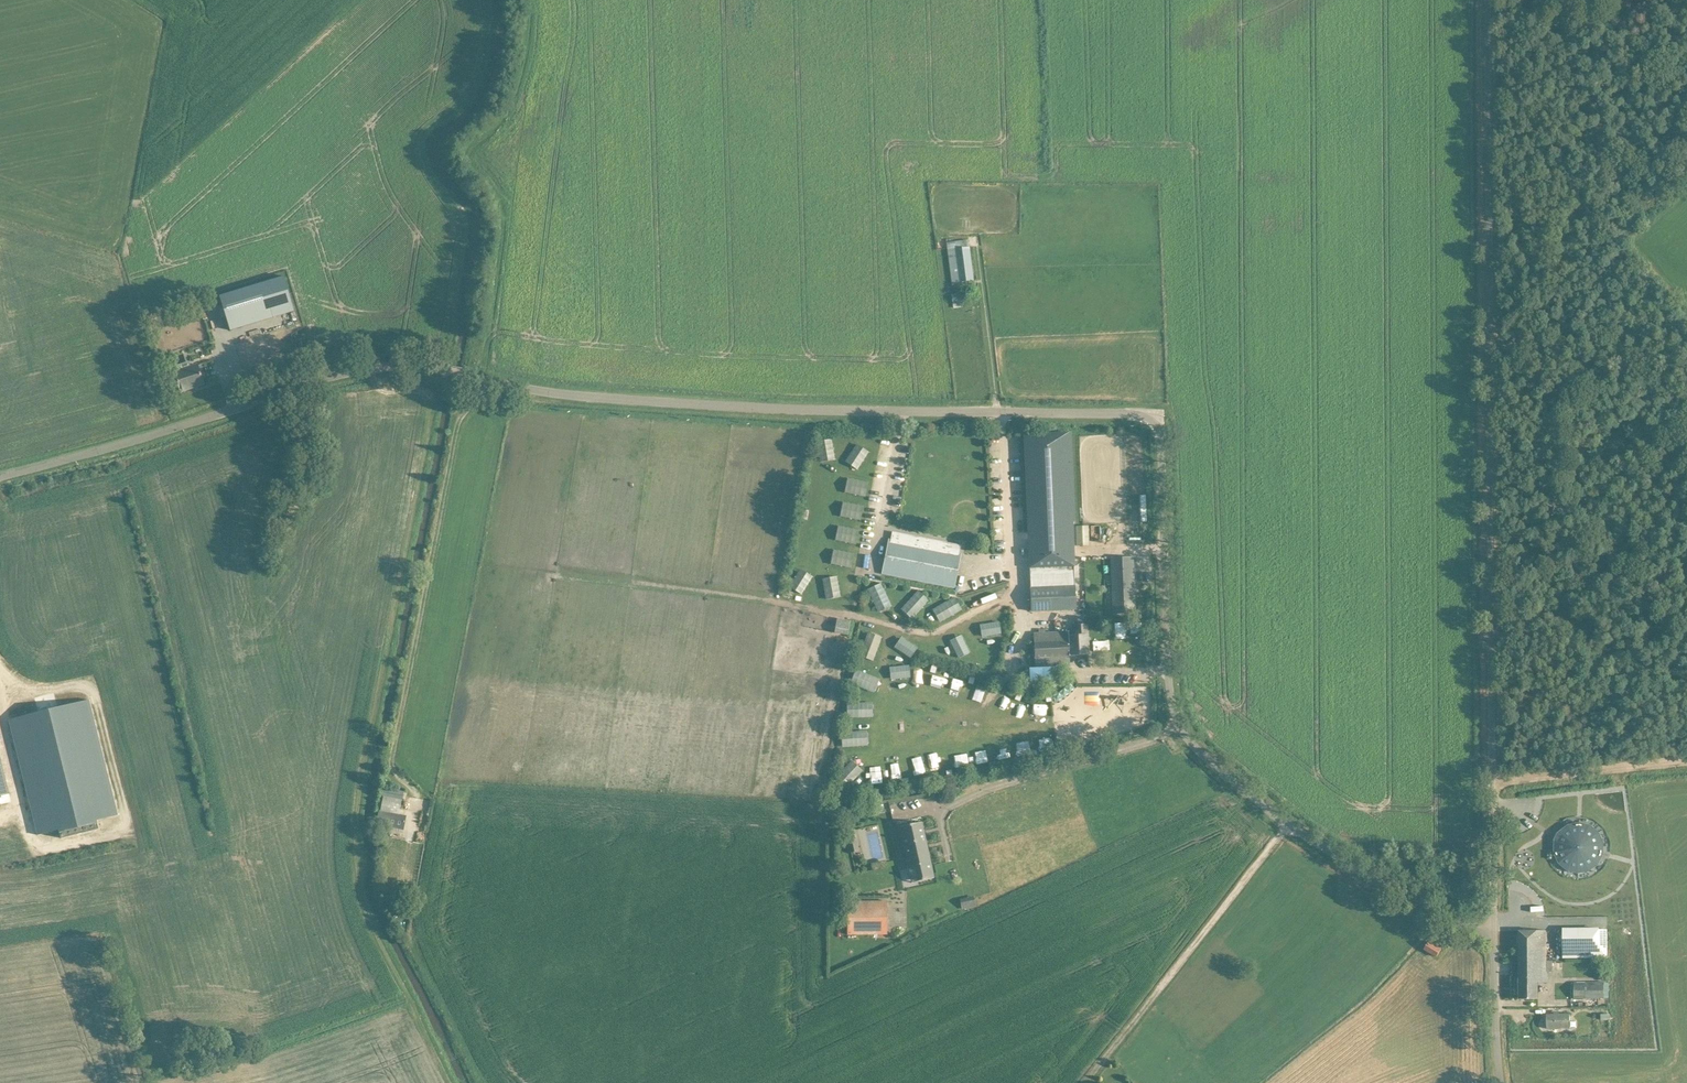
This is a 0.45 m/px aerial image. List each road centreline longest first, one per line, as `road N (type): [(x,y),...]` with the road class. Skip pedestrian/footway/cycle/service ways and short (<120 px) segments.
road 1 (unclassified): [(1493,929),(1437,915),(1326,850),(1189,741),(1168,684),(1161,435),(1145,417),(631,400),(405,366),(323,379),(0,476)]
road 2 (unclassified): [(1493,929),(1491,0)]
road 3 (track): [(1015,590),(936,632),(917,631),(778,601),(489,561)]
road 4 (track): [(492,382),(459,422),(391,765),(424,798)]
road 5 (track): [(477,378),(500,213),(459,160),(514,93),(518,0)]
road 6 (track): [(1289,825),(1086,1082)]
road 7 (track): [(1167,668),(1022,662),(1012,551)]
road 8 (track): [(1488,785),(1686,764)]
road 9 (unclassified): [(1496,1082),(1493,929)]

